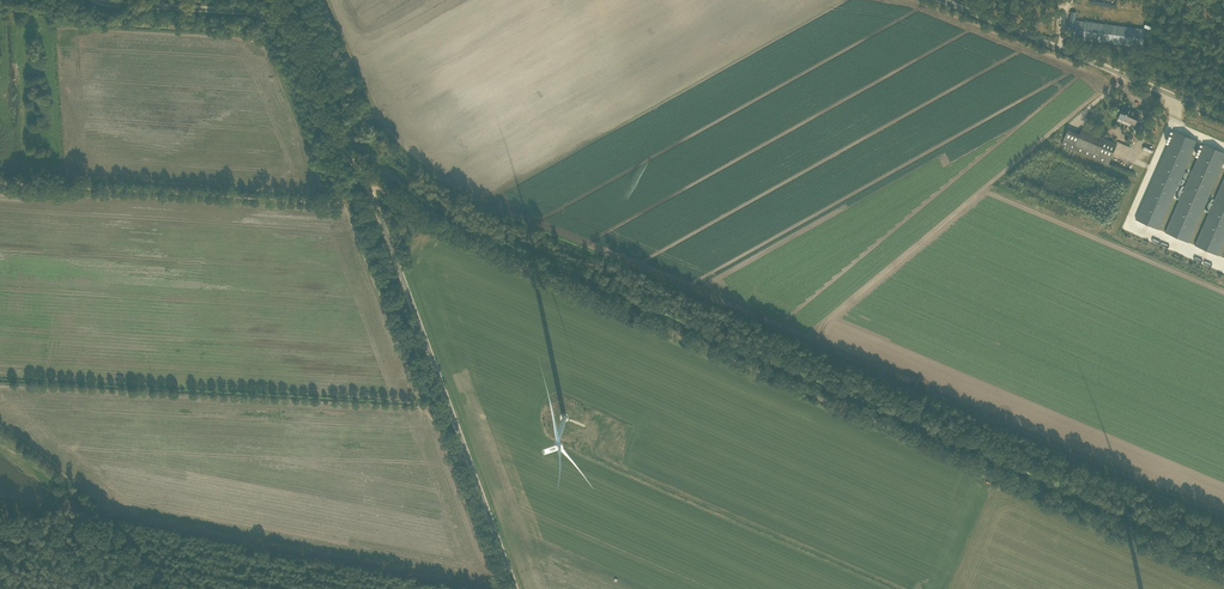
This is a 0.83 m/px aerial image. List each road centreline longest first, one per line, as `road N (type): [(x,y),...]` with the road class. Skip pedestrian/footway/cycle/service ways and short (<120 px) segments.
road 1 (track): [(1223,576),(439,232),(363,176),(333,203),(0,182)]
road 2 (unclassified): [(516,588),(363,176),(331,133),(295,44),(281,25),(252,14),(86,0)]
road 3 (unclassified): [(1223,119),(941,0)]
road 4 (track): [(171,588),(91,497),(0,424)]

